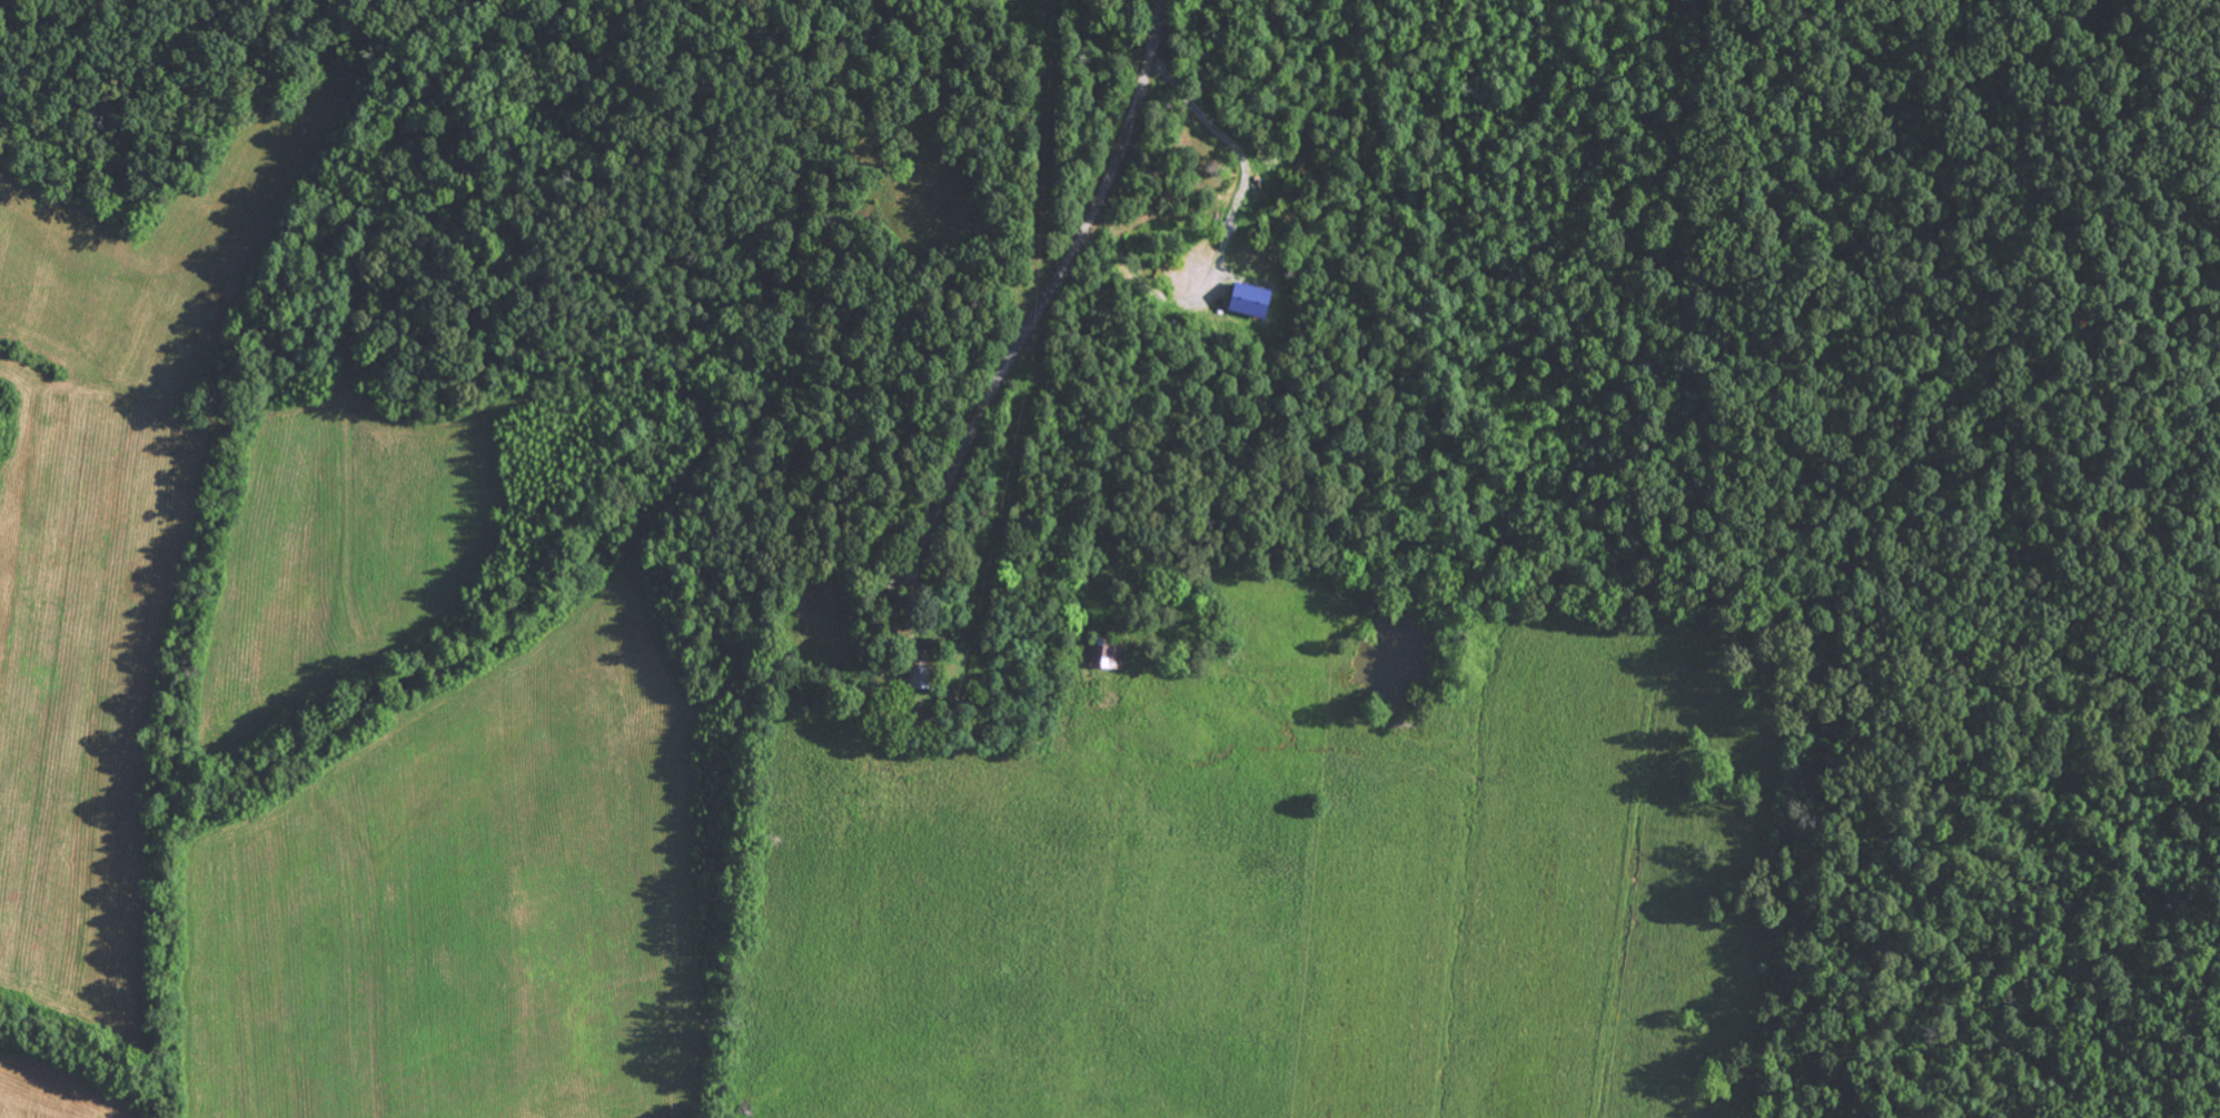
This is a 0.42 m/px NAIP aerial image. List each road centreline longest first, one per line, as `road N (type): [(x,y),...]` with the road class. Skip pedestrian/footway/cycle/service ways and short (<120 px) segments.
road 1 (residential): [(1160,0),(1150,72),(1121,157),(918,540)]
road 2 (residential): [(913,592),(918,540),(891,588),(902,600),(913,592)]

